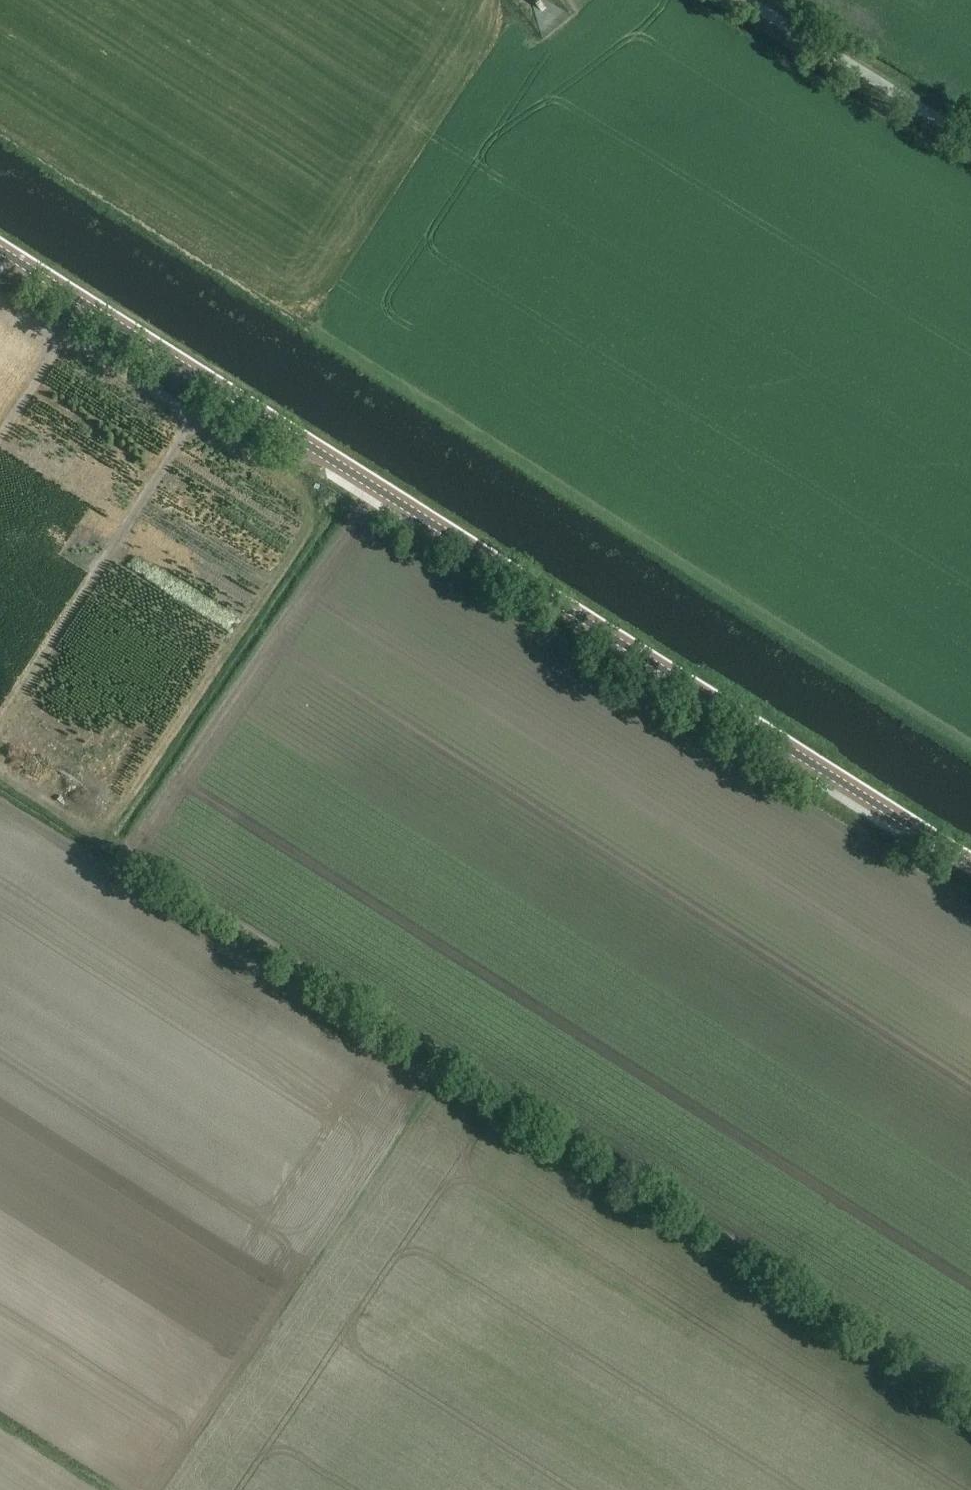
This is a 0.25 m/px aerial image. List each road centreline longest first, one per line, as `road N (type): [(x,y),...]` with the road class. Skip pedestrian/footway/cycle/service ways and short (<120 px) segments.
road 1 (tertiary): [(970,866),(0,250)]
road 2 (unclassified): [(740,0),(970,143)]

